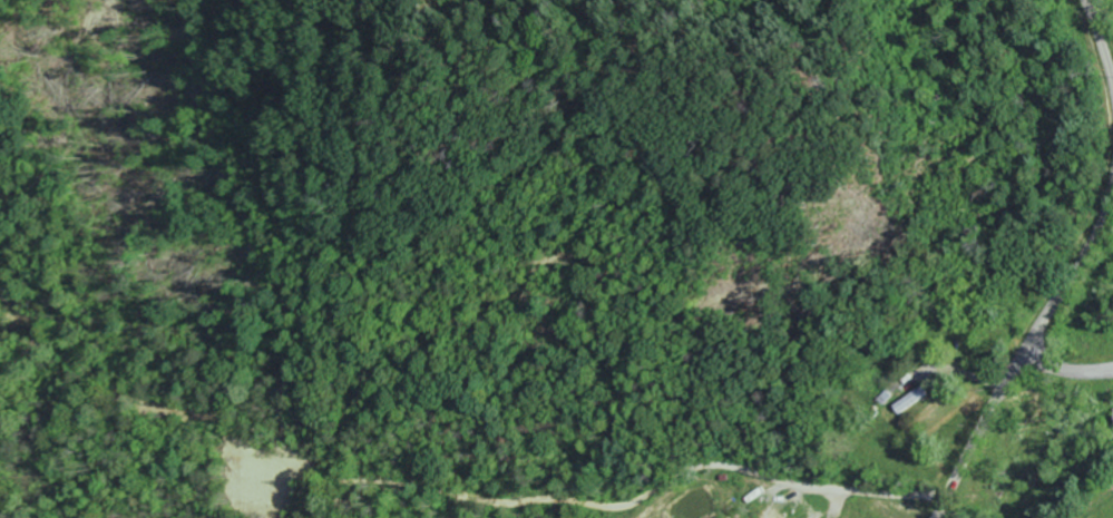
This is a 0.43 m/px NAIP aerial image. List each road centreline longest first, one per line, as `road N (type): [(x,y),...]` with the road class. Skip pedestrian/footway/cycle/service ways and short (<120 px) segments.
road 1 (residential): [(936,517),(1022,354)]
road 2 (residential): [(1022,354),(1095,238),(1112,195)]

